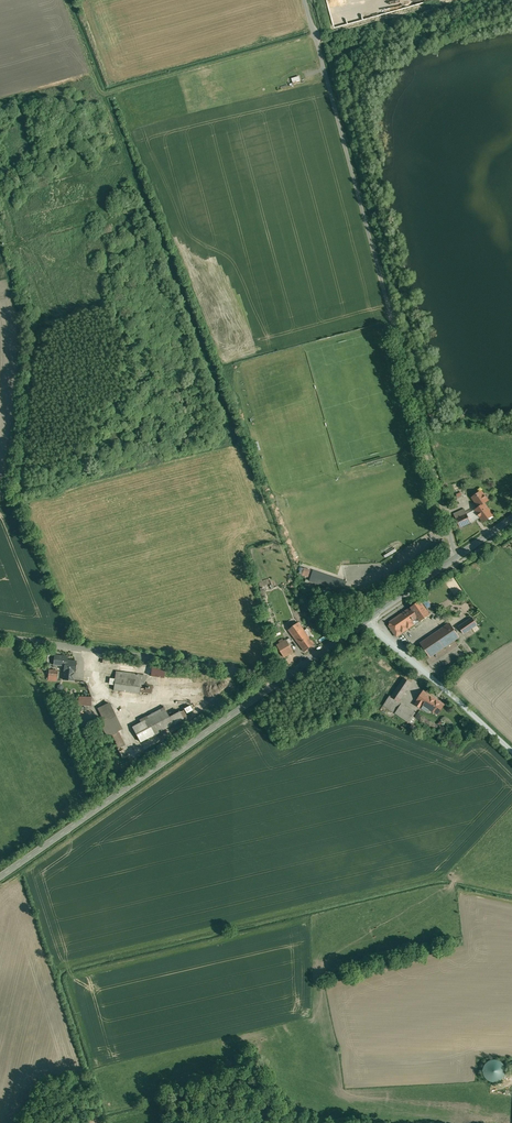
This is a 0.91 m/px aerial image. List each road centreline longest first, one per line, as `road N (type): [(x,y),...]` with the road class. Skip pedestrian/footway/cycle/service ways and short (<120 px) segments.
road 1 (unclassified): [(306,0),(456,558)]
road 2 (secondary): [(284,678),(0,876)]
road 3 (unclassified): [(284,678),(0,636)]
road 4 (unclassified): [(368,622),(511,750)]

